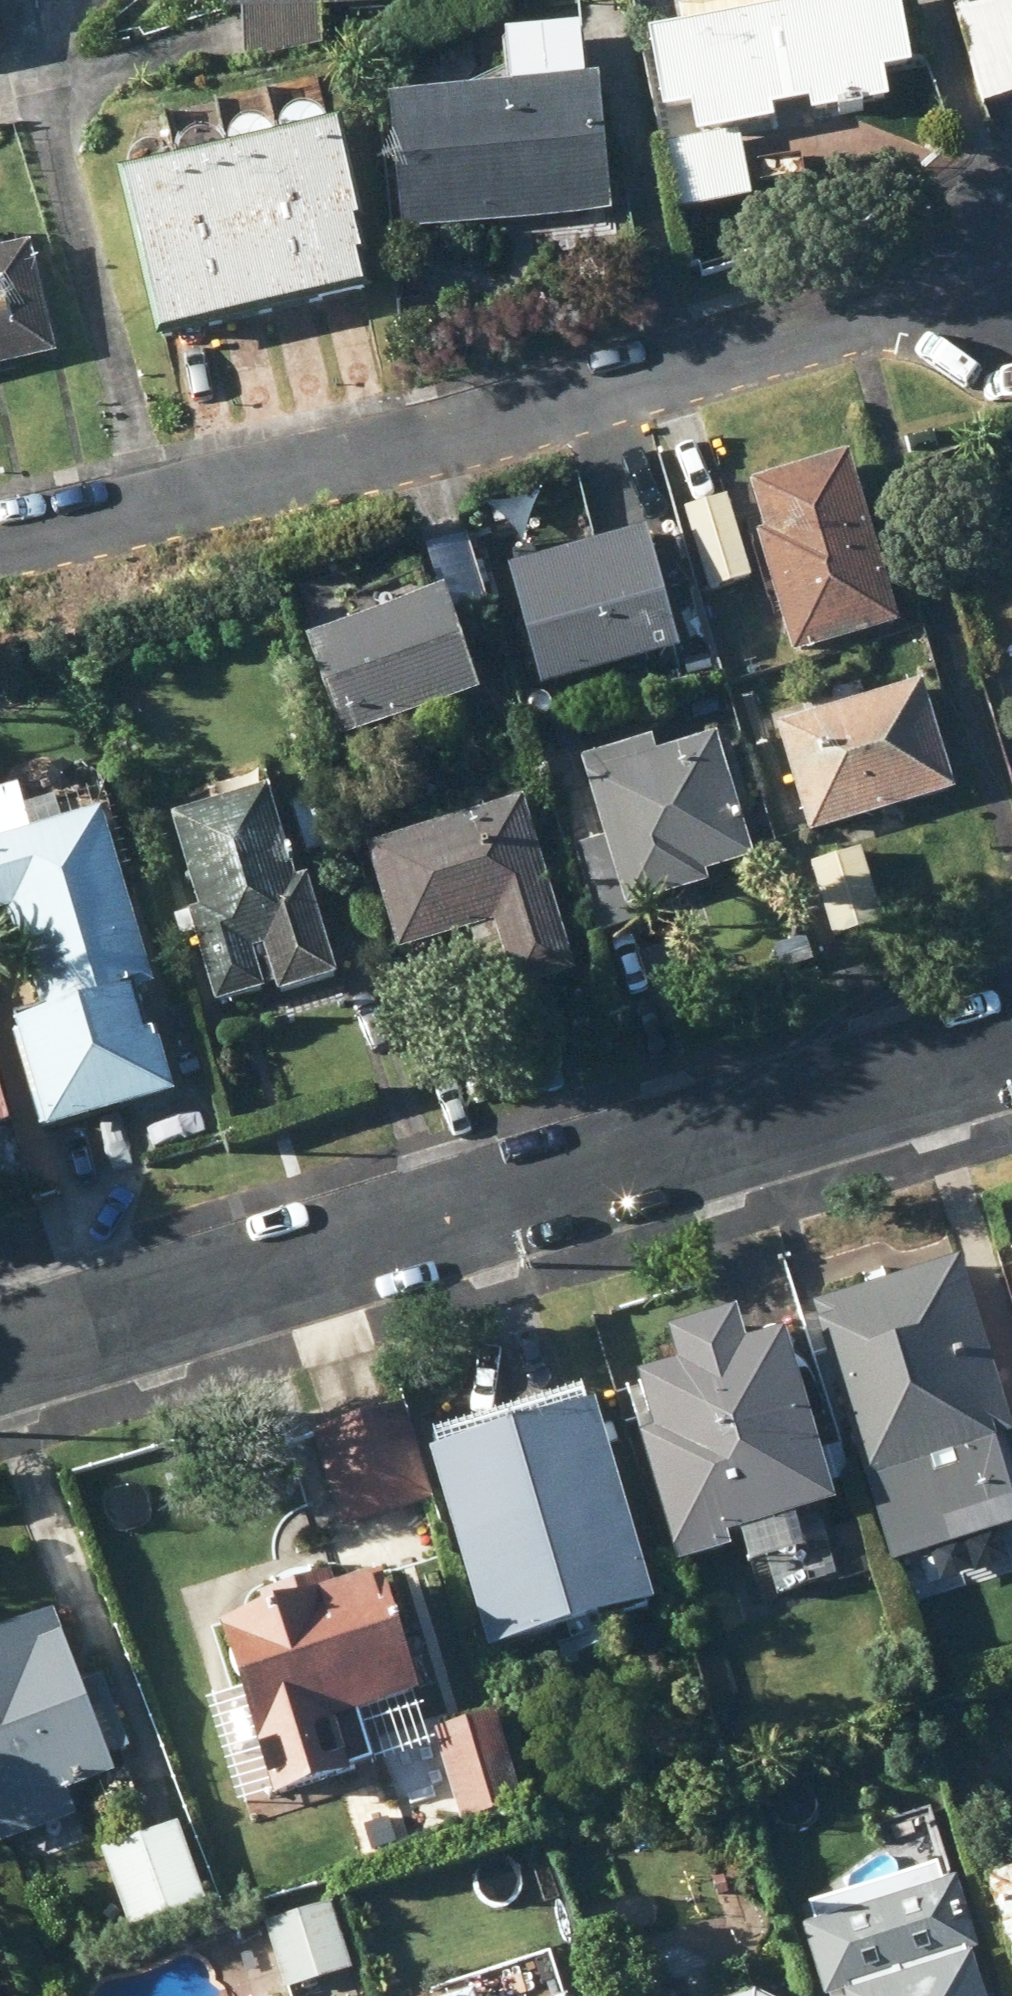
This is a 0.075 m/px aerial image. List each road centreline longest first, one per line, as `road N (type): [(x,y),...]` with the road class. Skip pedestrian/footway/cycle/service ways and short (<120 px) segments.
road 1 (residential): [(0,1365),(1011,1050)]
road 2 (residential): [(0,545),(472,427),(1011,268)]

